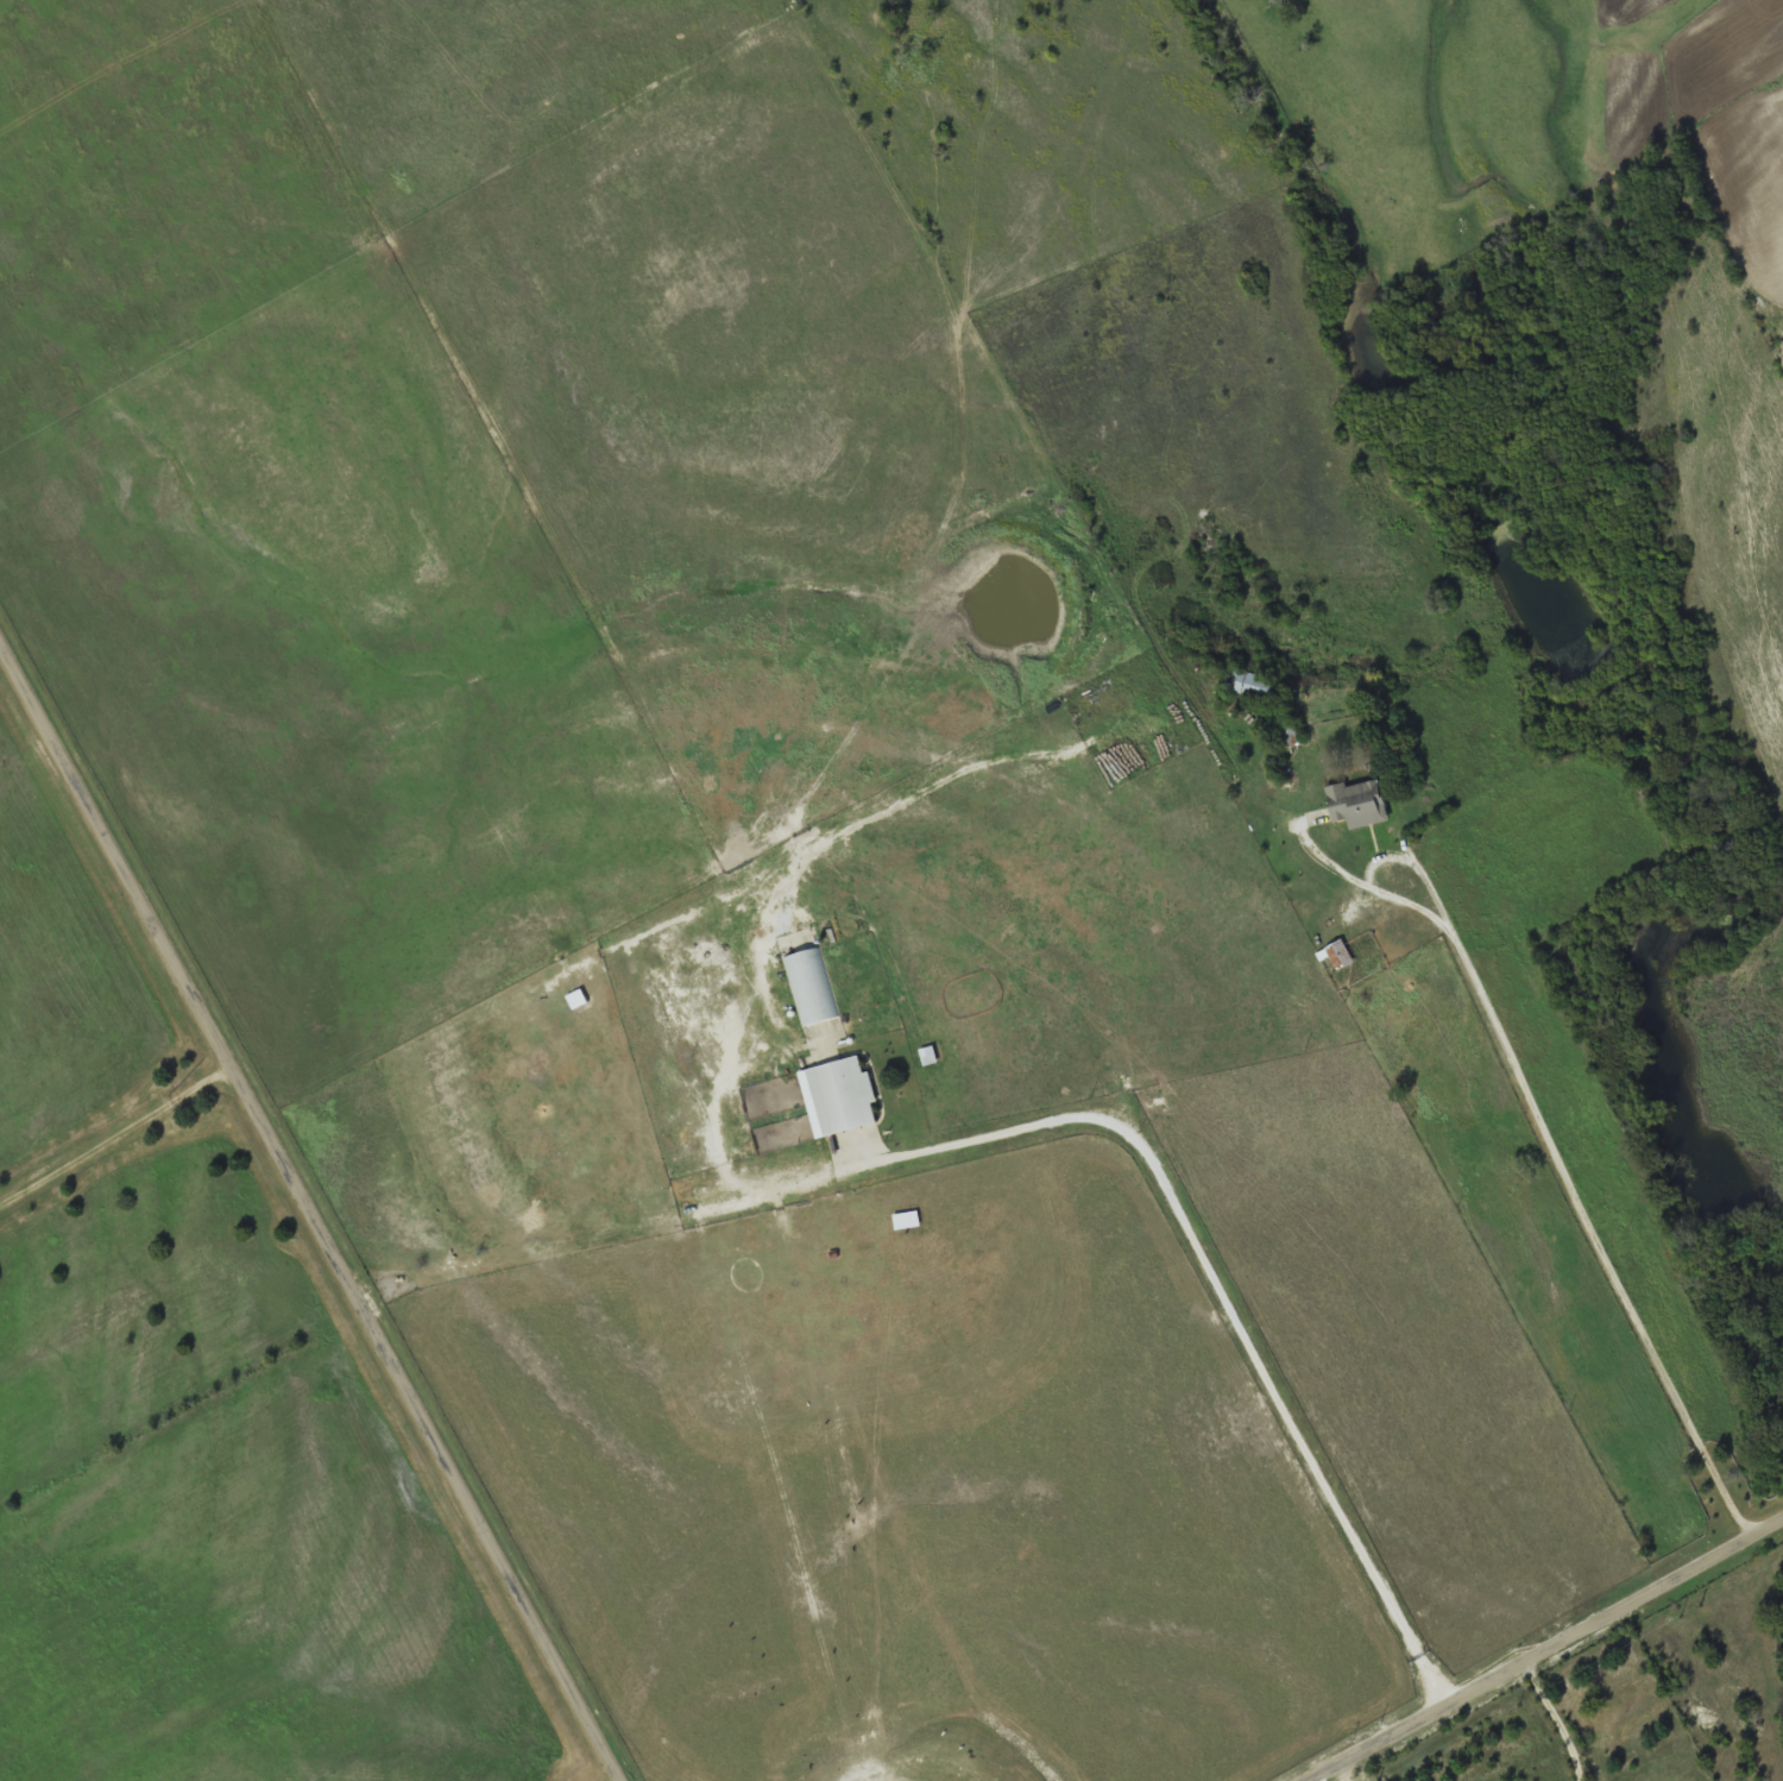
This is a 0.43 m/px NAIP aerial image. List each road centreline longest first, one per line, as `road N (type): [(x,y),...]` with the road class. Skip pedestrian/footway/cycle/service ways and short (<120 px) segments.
road 1 (residential): [(632,1780),(231,1064),(0,630)]
road 2 (residential): [(1316,1780),(1782,1524)]
road 3 (residential): [(0,1207),(231,1064)]

